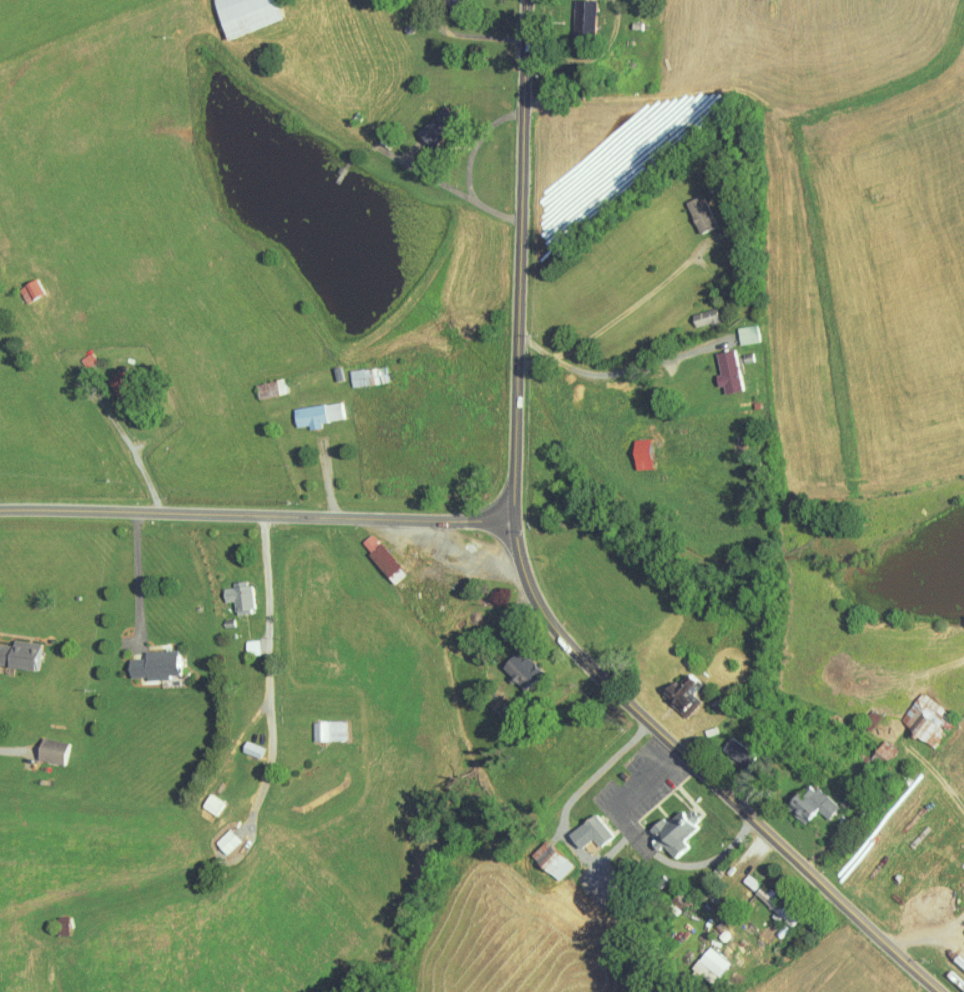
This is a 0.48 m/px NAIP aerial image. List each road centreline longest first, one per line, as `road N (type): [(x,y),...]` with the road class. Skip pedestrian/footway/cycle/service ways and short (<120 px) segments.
road 1 (secondary): [(943,991),(555,627),(527,576),(515,516)]
road 2 (secondary): [(528,0),(515,516)]
road 3 (tertiary): [(0,509),(515,516)]
road 4 (residential): [(520,333),(569,366),(605,376),(740,336)]

